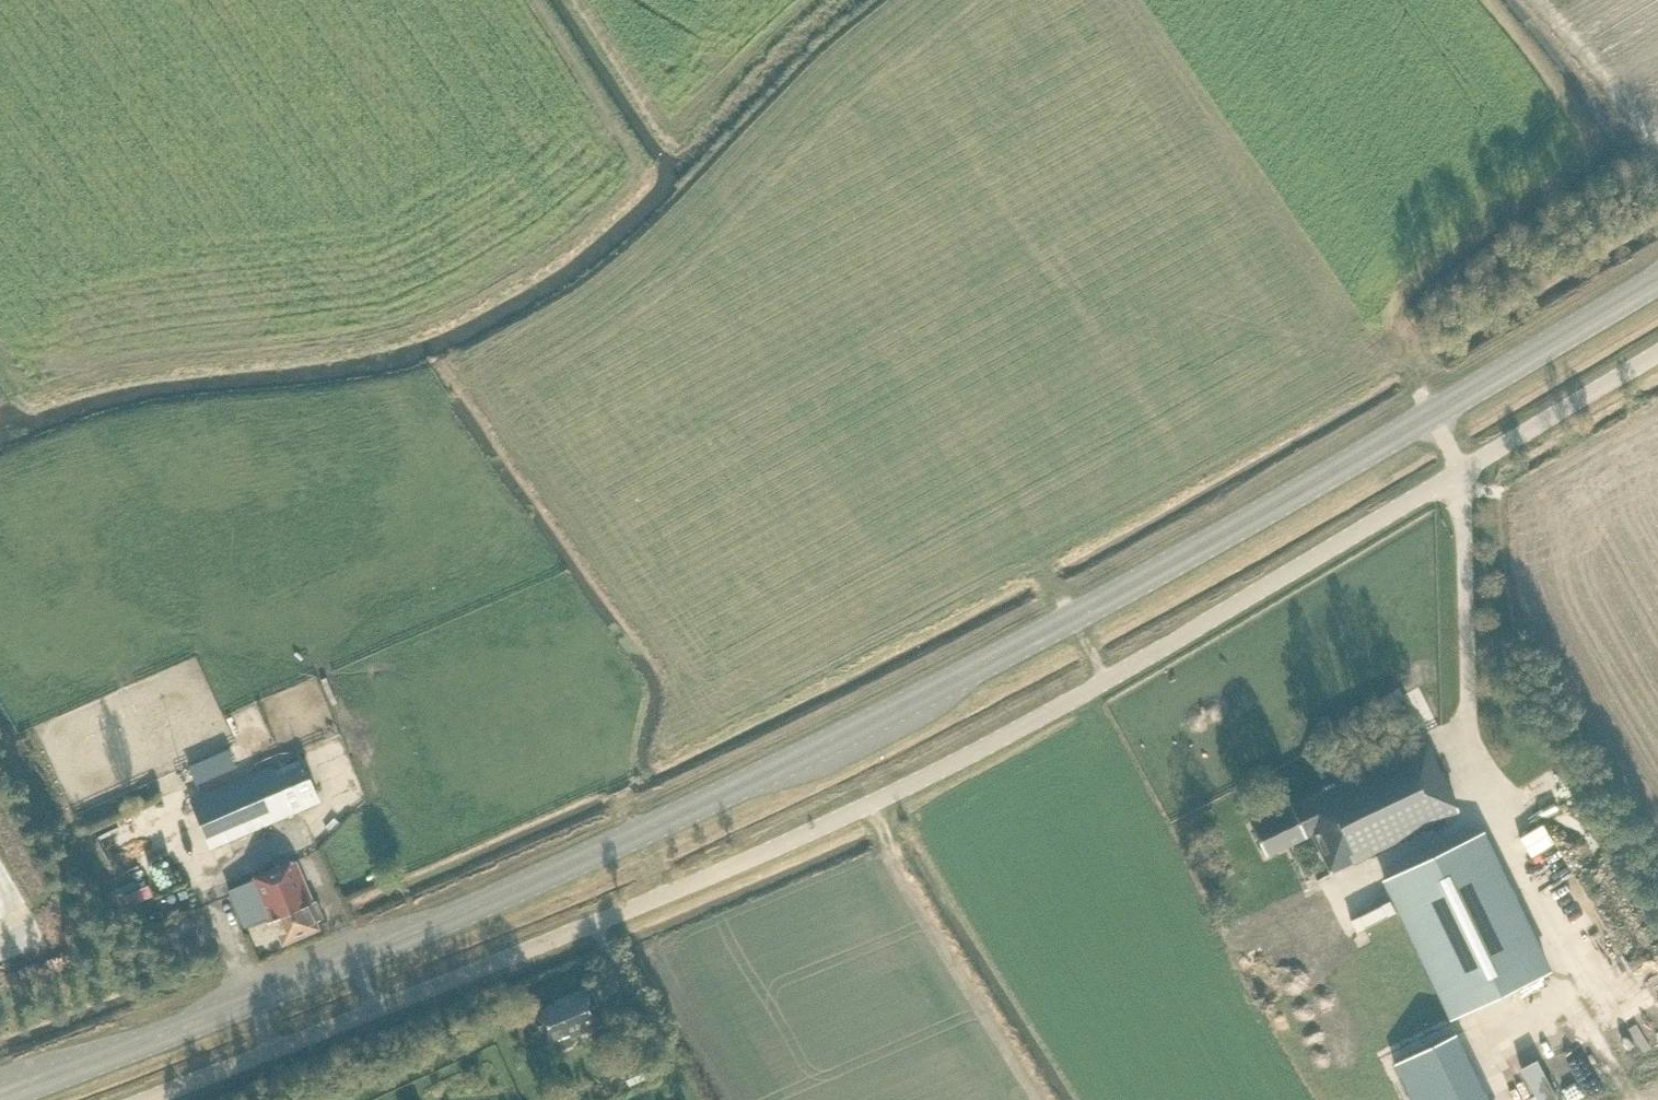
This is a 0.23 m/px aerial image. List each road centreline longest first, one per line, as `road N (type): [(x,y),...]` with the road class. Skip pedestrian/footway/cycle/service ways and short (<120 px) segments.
road 1 (primary): [(0,1095),(354,958),(803,756),(1224,534),(1657,278)]
road 2 (unclassified): [(139,1099),(853,811),(1201,623),(1657,353)]

